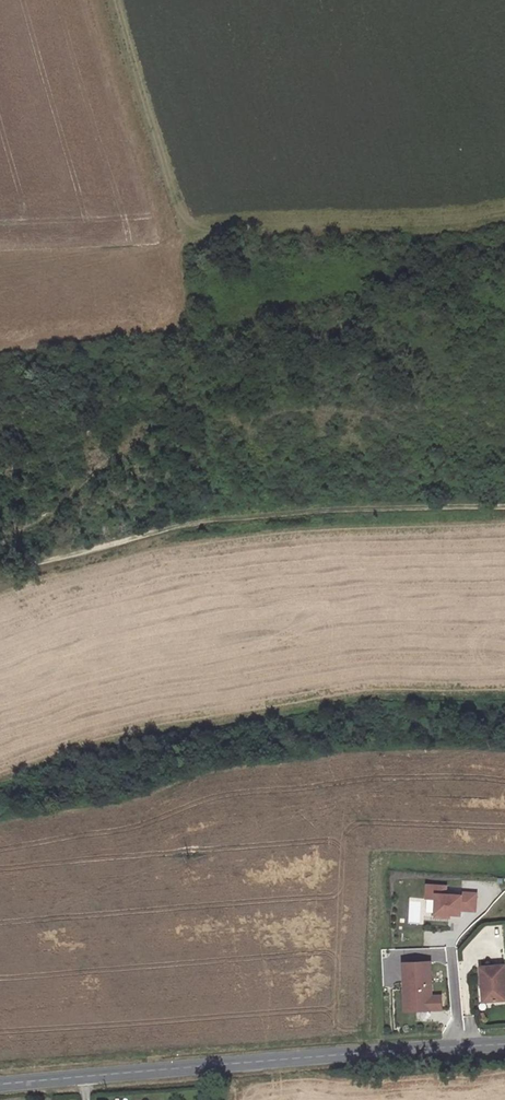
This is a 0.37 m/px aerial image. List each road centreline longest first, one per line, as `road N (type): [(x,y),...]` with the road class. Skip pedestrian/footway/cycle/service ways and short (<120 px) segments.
road 1 (track): [(0,570),(255,515),(504,506)]
road 2 (tertiary): [(504,1044),(0,1084)]
road 3 (track): [(0,536),(180,397)]

